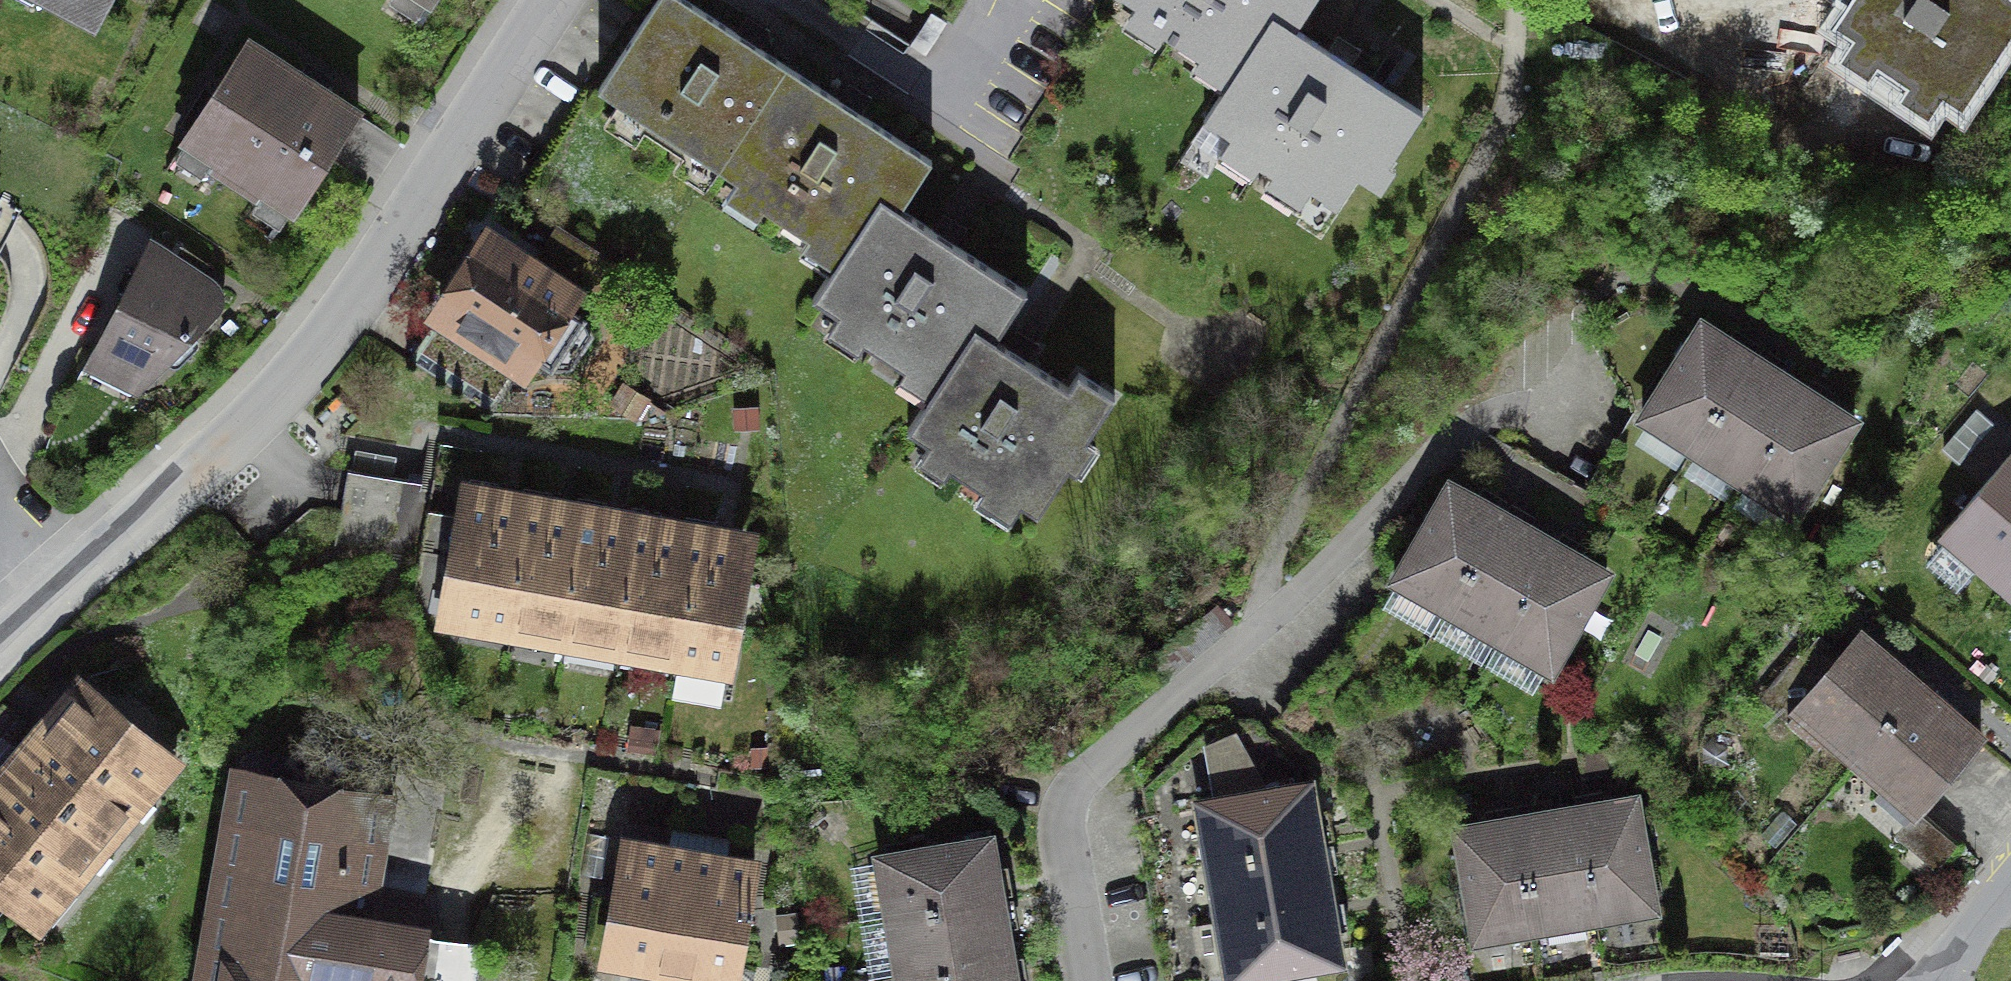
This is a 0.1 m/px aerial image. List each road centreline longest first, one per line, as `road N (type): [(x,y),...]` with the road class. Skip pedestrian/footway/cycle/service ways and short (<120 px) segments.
road 1 (residential): [(0,661),(312,365),(549,0)]
road 2 (residential): [(2010,881),(1937,980)]

